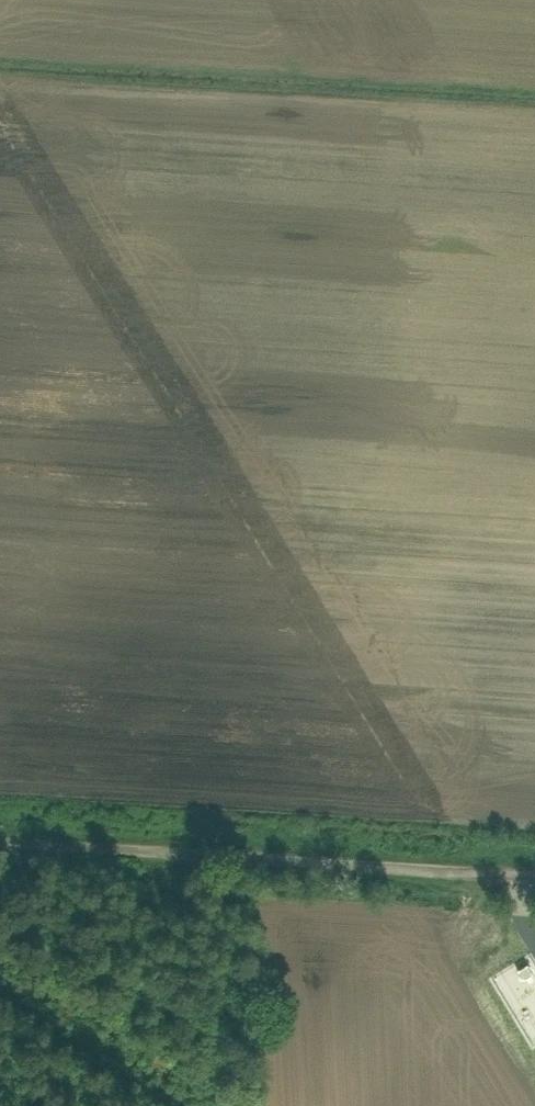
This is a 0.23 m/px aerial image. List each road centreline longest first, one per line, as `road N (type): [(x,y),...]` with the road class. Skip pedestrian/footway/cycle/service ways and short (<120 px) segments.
road 1 (unclassified): [(534,868),(0,832)]

